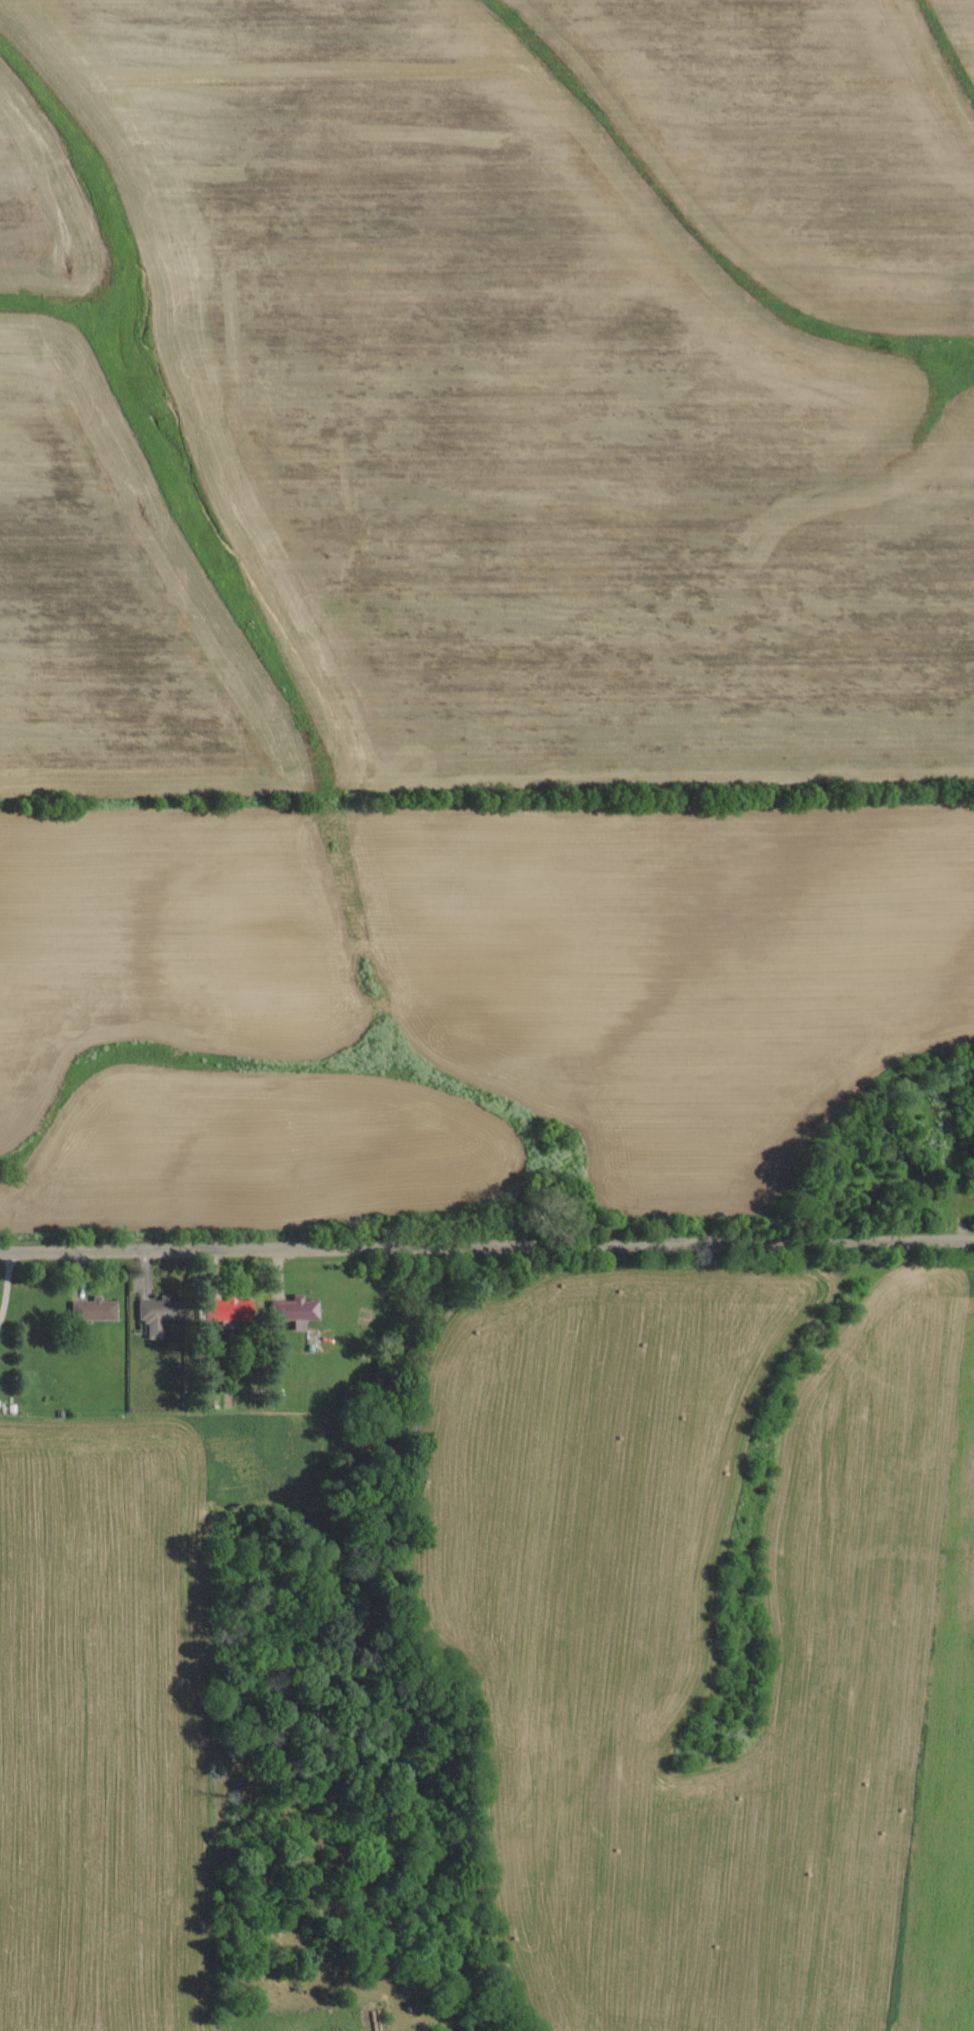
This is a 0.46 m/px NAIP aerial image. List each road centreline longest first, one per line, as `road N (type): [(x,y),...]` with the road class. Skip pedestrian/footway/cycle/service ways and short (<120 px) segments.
road 1 (residential): [(0,1254),(973,1239)]

